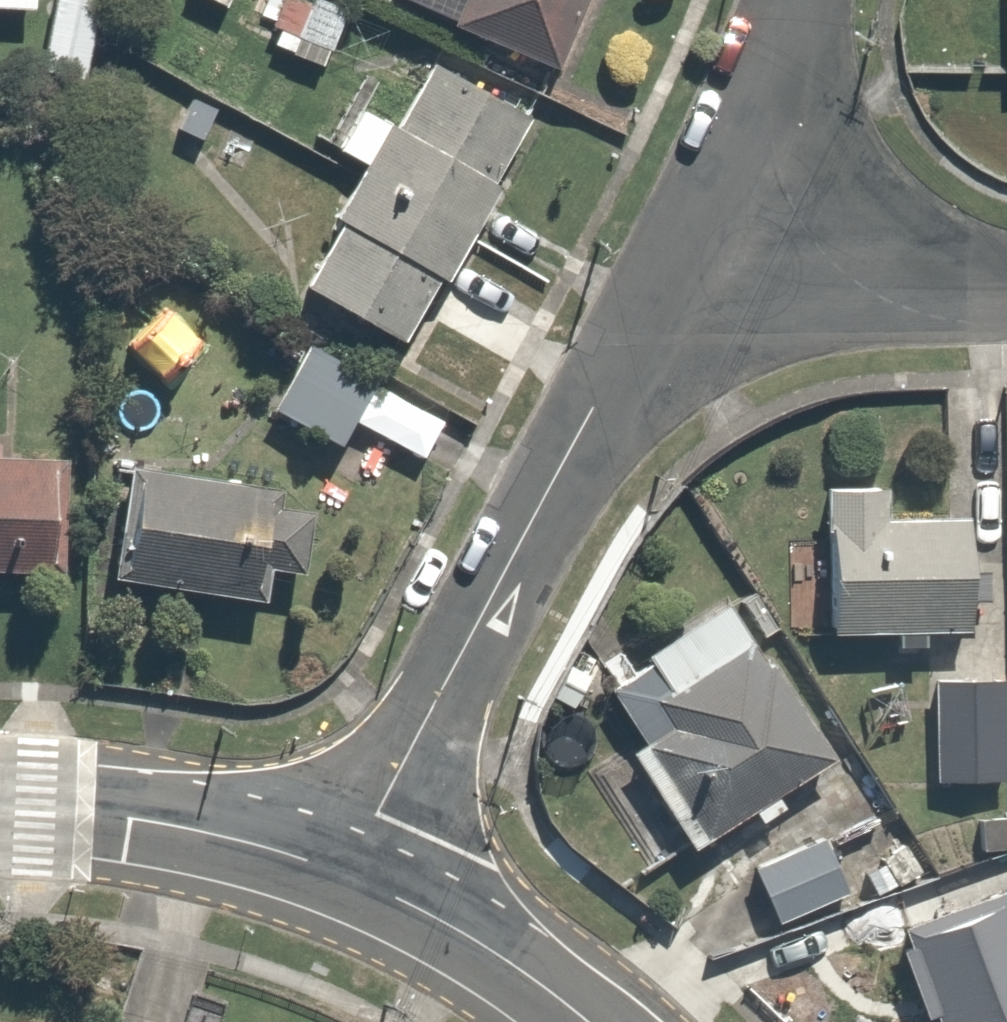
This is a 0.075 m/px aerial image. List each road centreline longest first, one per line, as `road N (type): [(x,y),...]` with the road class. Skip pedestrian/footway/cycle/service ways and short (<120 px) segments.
road 1 (residential): [(663,283),(345,877)]
road 2 (residential): [(345,877),(134,818),(0,810)]
road 3 (residential): [(1006,281),(663,283)]
road 4 (residential): [(790,0),(663,283)]
road 5 (residential): [(587,1021),(485,947),(345,877)]

